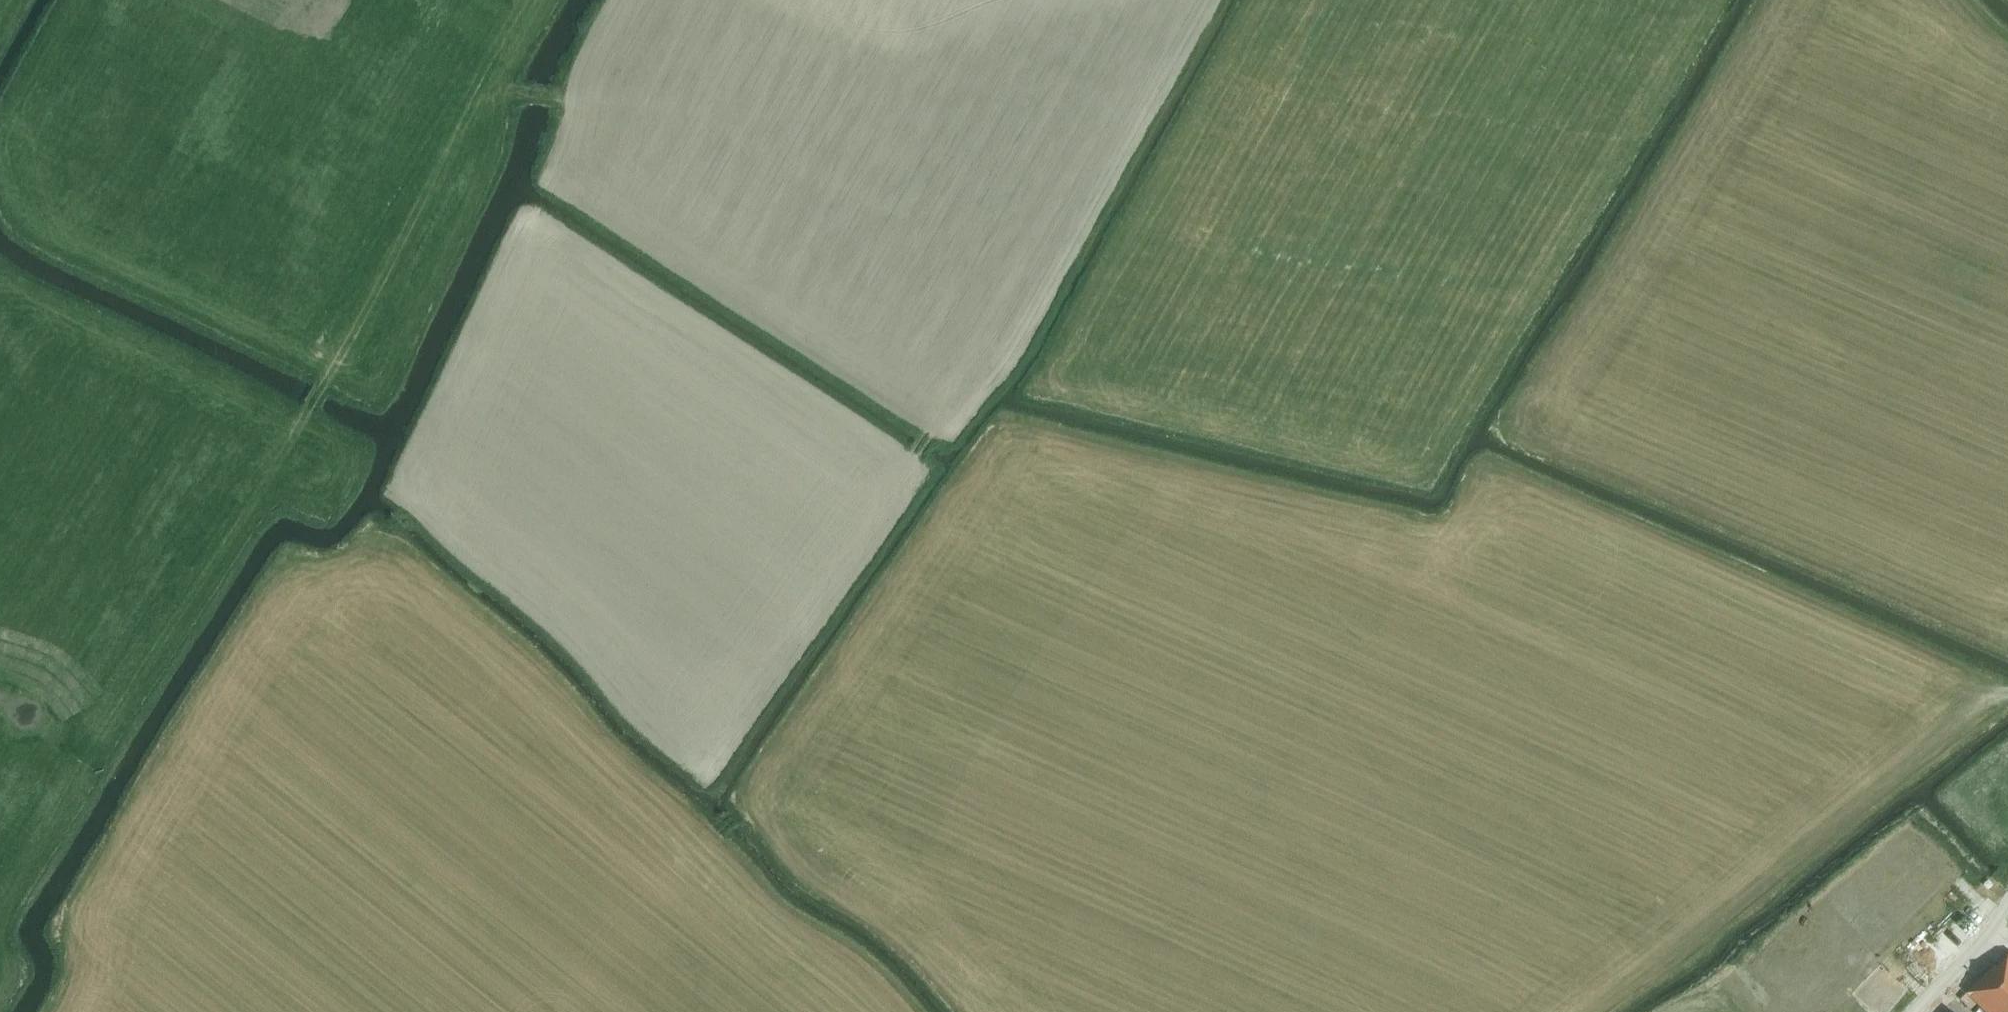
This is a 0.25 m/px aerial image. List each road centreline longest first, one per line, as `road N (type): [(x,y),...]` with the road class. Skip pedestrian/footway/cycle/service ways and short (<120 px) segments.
road 1 (unclassified): [(1912,1011),(1966,960),(2007,901)]

